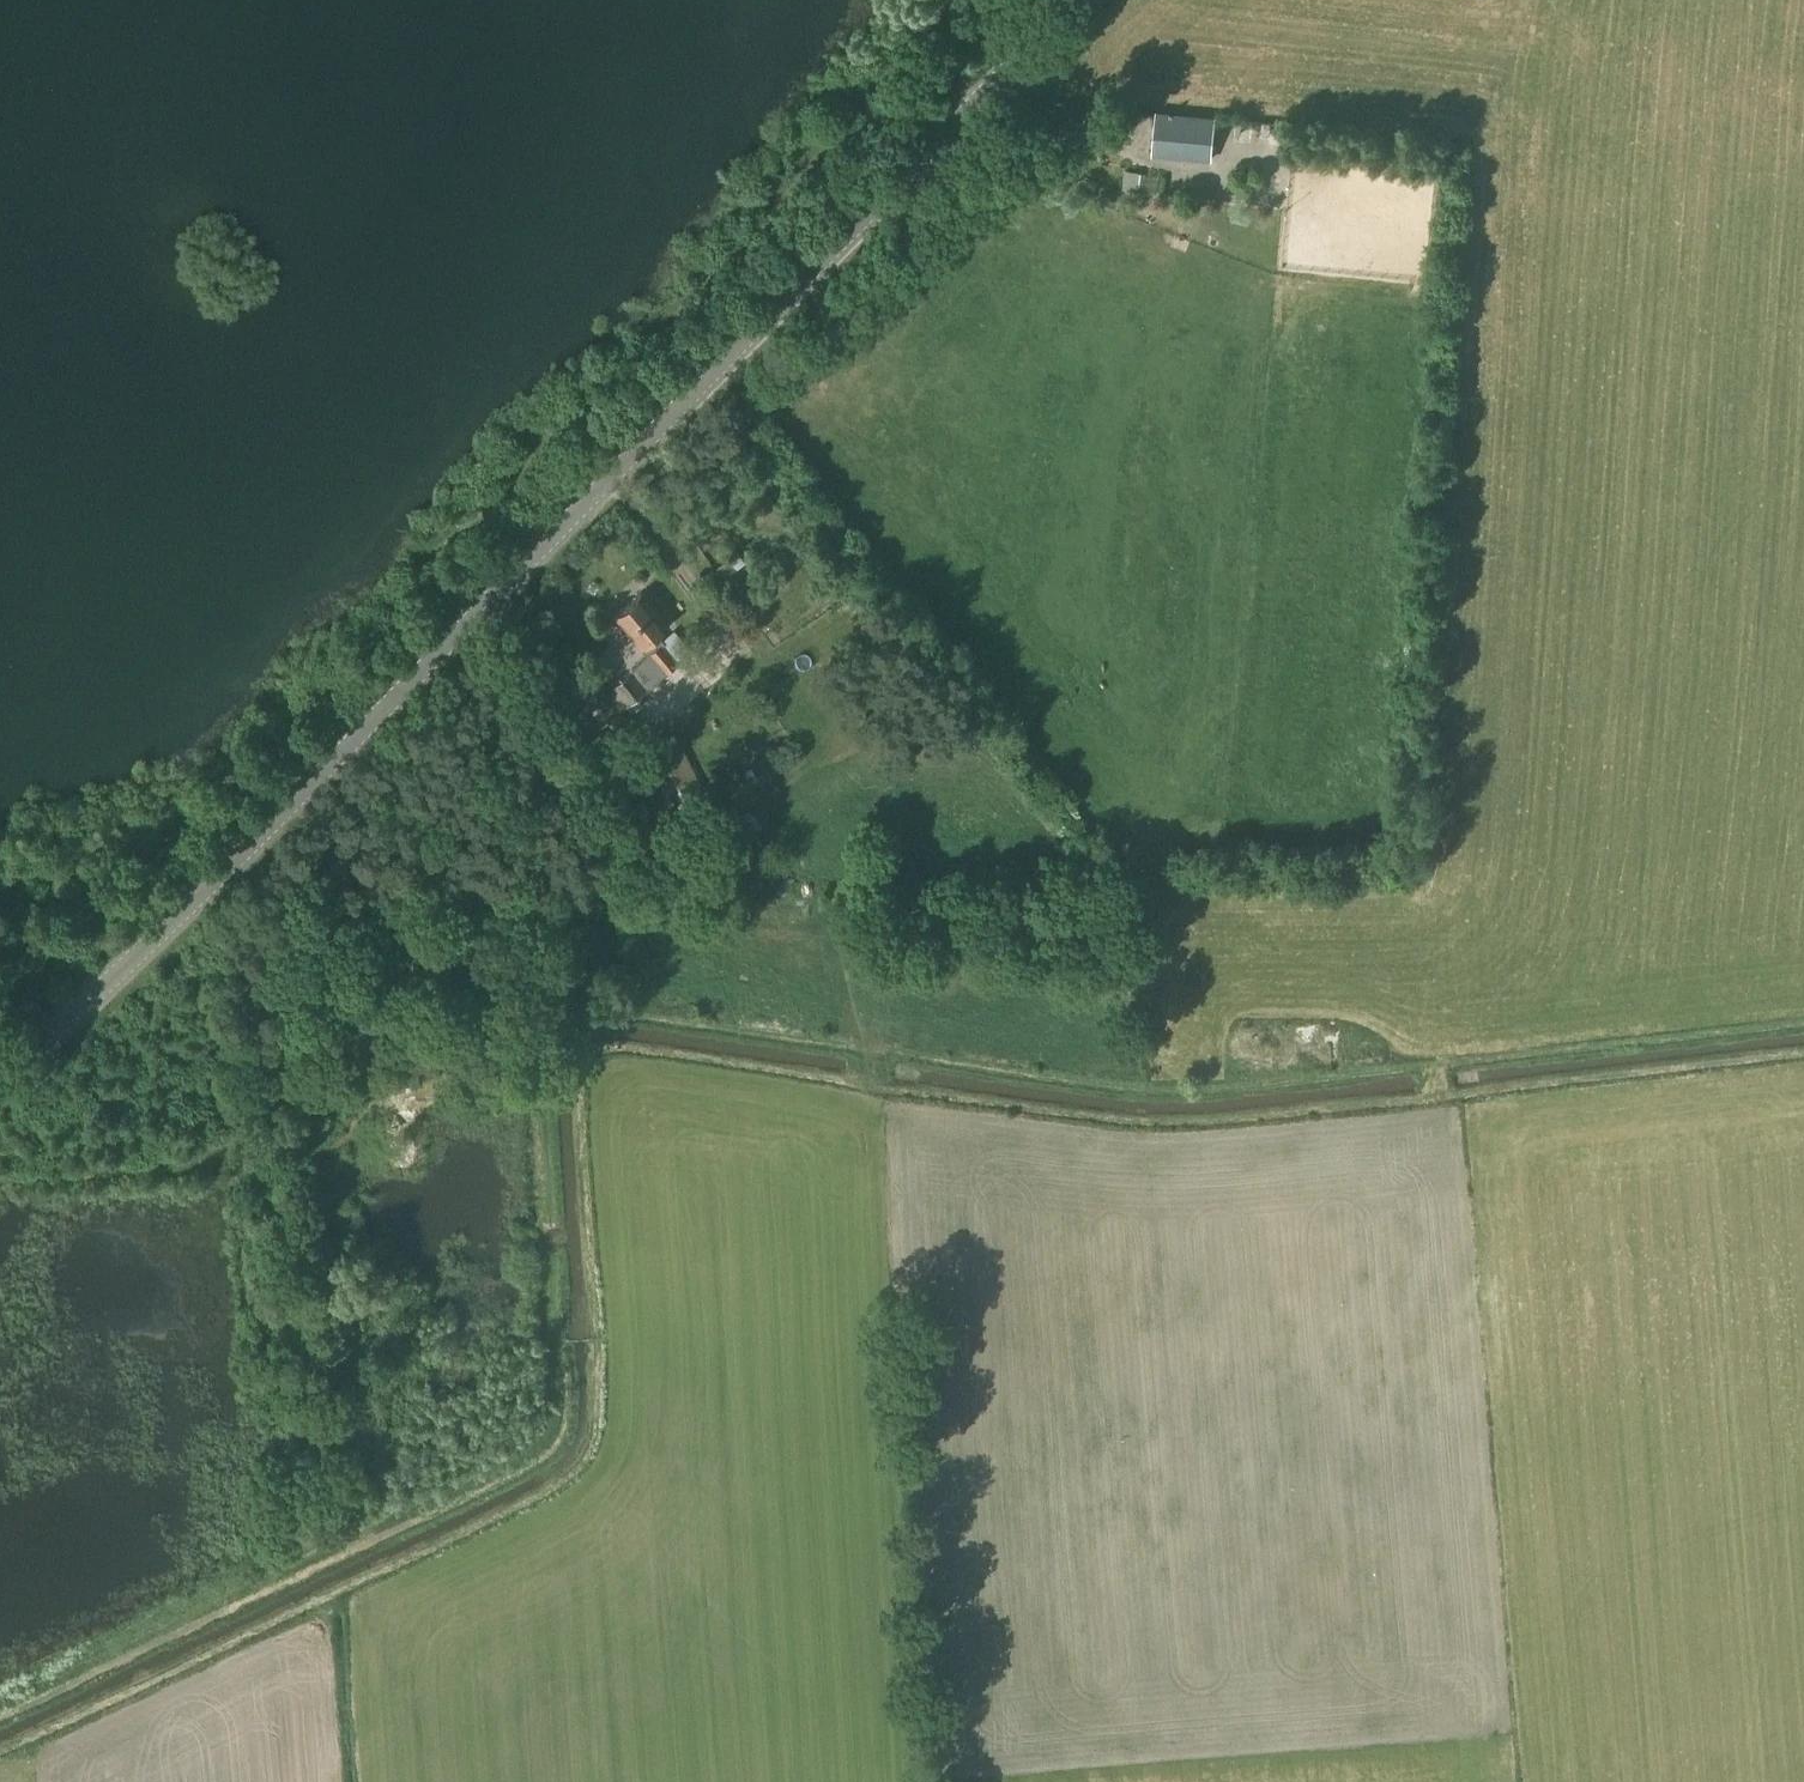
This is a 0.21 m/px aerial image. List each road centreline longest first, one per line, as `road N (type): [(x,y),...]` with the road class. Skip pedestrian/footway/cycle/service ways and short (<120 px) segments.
road 1 (tertiary): [(0,1080),(320,779),(1078,0)]

